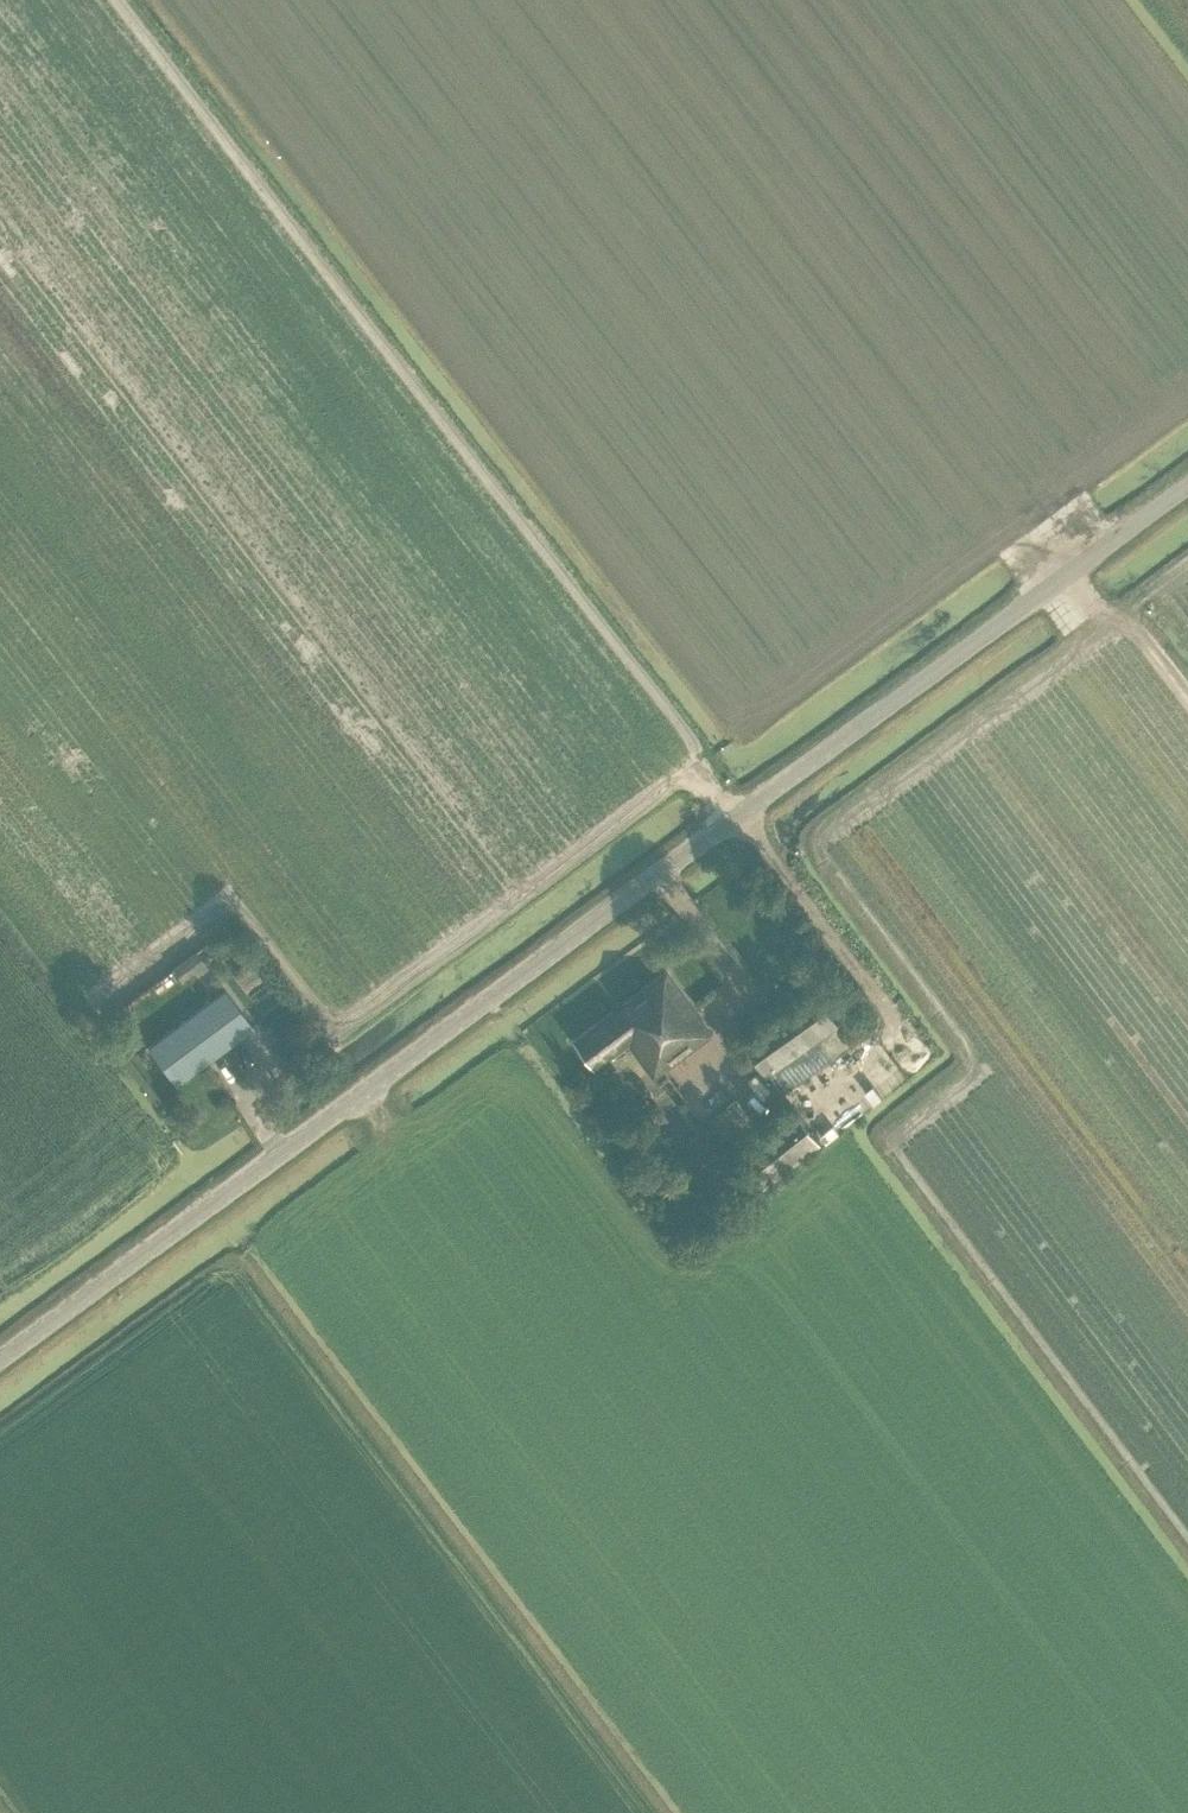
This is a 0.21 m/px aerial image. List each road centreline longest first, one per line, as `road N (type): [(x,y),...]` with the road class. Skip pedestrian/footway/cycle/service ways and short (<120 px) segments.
road 1 (unclassified): [(0,1366),(1187,482)]

